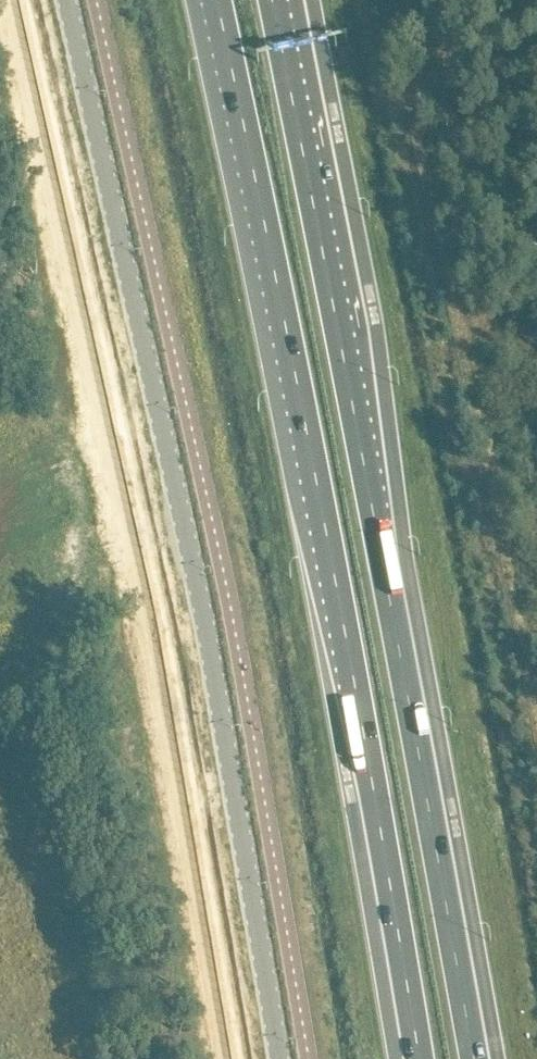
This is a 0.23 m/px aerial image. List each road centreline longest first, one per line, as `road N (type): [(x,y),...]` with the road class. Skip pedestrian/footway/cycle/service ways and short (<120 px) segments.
road 1 (tertiary): [(66,0),(183,546),(278,1058)]
road 2 (trunk): [(215,0),(355,681),(419,1058)]
road 3 (trunk): [(475,1058),(275,0)]

